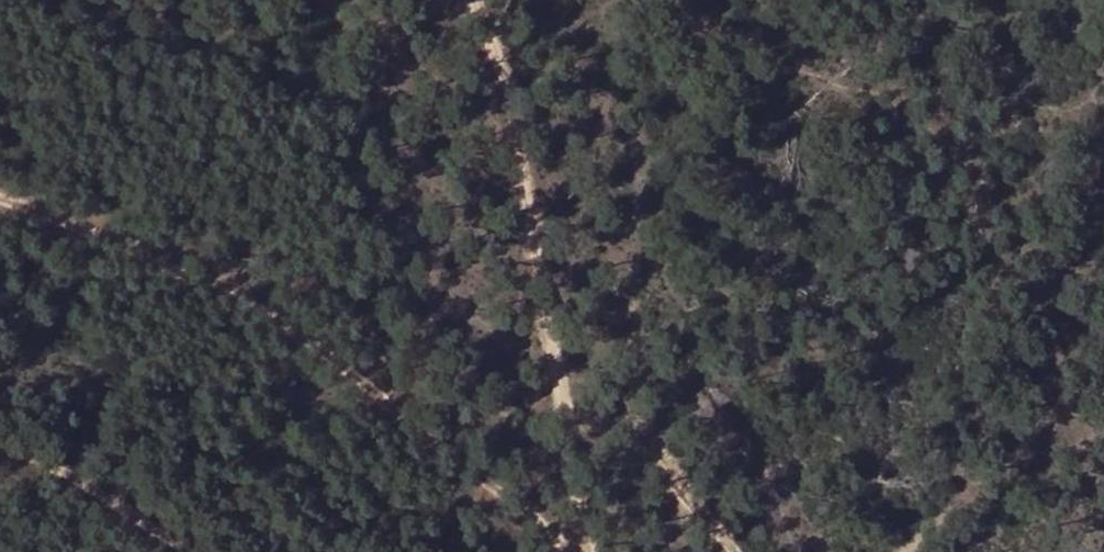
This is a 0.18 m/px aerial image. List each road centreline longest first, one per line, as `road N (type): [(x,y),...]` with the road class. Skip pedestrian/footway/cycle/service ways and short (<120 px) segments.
road 1 (track): [(208,551),(127,496),(0,460)]

